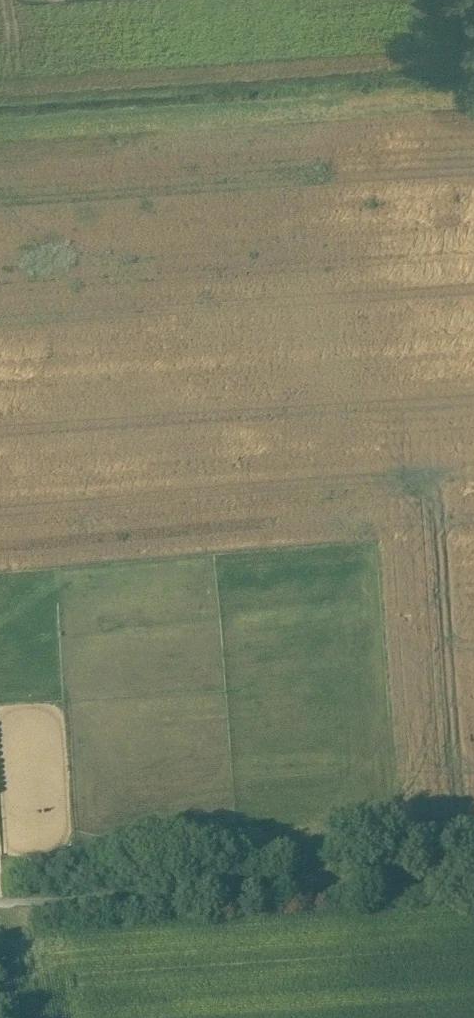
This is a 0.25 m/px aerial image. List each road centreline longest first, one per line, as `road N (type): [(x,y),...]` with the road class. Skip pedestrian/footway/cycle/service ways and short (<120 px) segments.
road 1 (unclassified): [(0,905),(295,884)]
road 2 (track): [(473,872),(295,884)]

